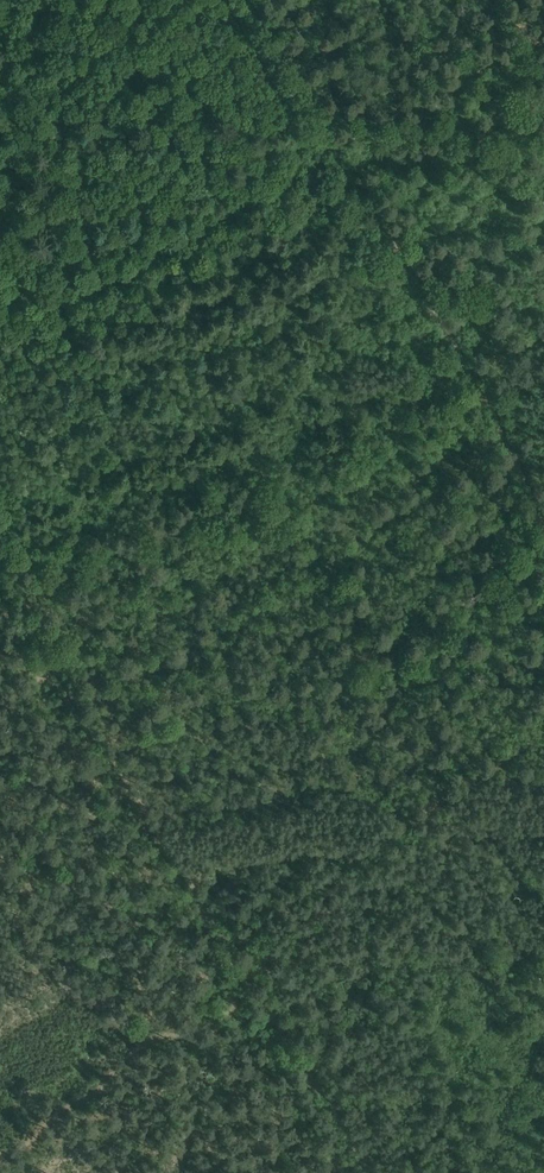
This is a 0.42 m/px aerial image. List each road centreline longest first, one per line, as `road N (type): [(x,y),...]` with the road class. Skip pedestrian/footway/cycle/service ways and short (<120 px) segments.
road 1 (track): [(0,580),(371,1172)]

